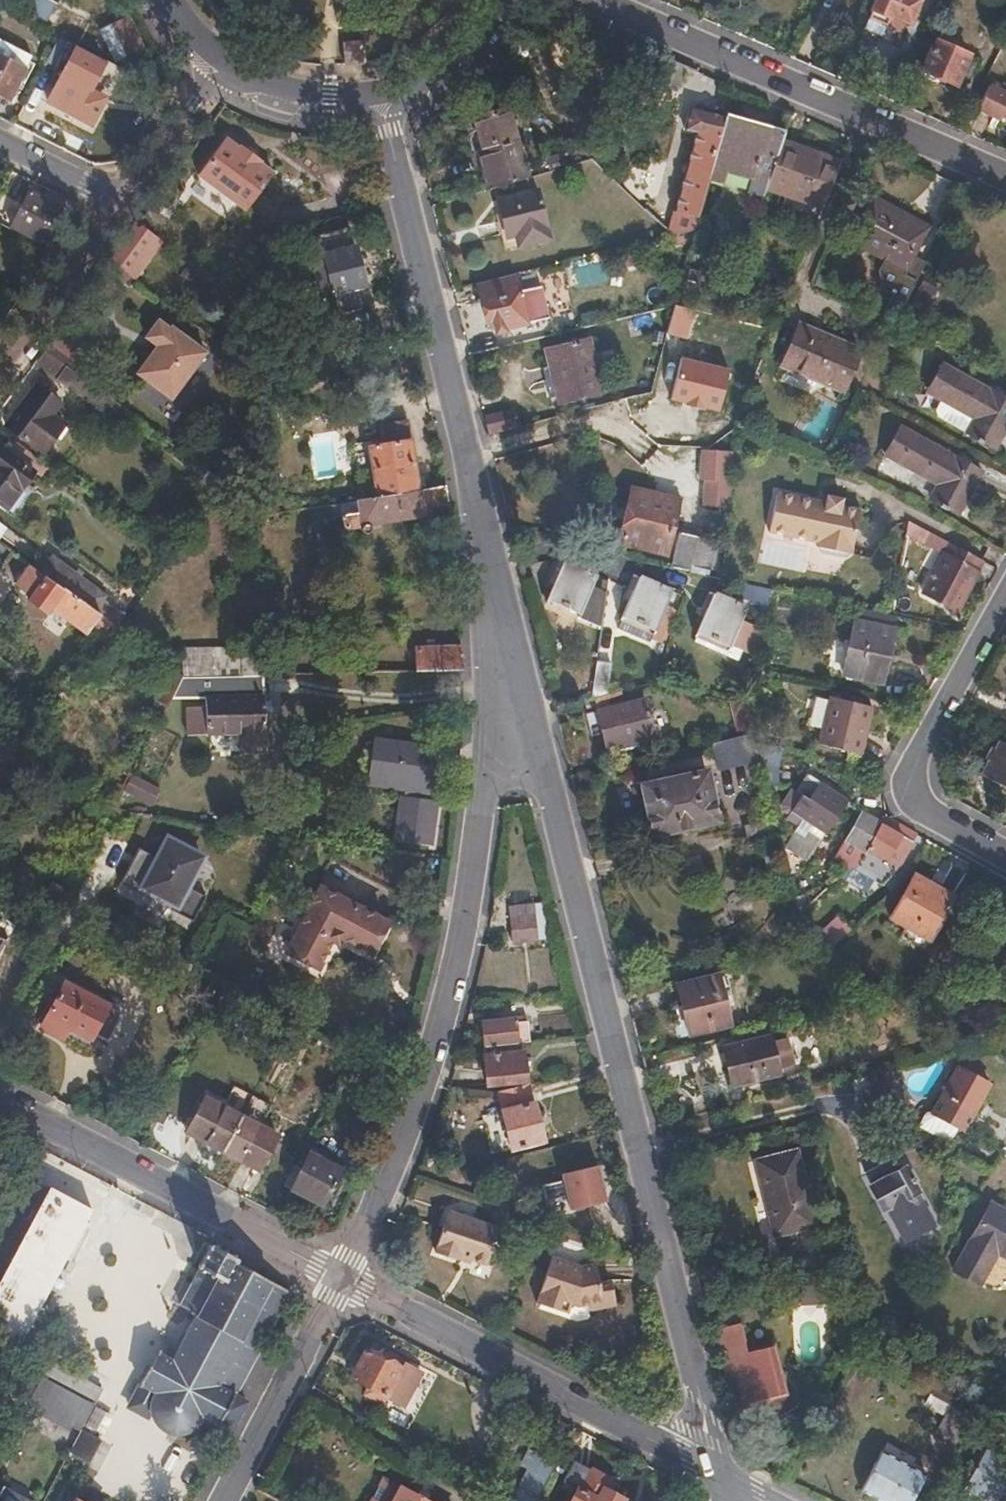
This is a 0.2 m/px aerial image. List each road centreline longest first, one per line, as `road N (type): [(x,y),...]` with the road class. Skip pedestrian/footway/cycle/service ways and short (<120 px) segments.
road 1 (residential): [(717,1471),(548,778),(506,667)]
road 2 (residential): [(341,1276),(395,1150),(456,960),(506,667)]
road 3 (residential): [(506,667),(478,500),(376,101)]
road 4 (residential): [(1005,178),(591,0)]
road 5 (residential): [(341,1276),(717,1471)]
road 6 (residential): [(0,1098),(341,1276)]
road 7 (residential): [(1005,856),(923,806),(915,784),(1005,605)]
road 8 (residential): [(341,1276),(223,1500)]
road 9 (residential): [(0,364),(122,198)]
road 10 (residential): [(376,101),(423,84),(465,54),(503,0)]
road 11 (residential): [(122,198),(219,64)]
road 12 (residential): [(219,64),(293,100),(376,101)]
road 13 (residential): [(0,137),(122,198)]

